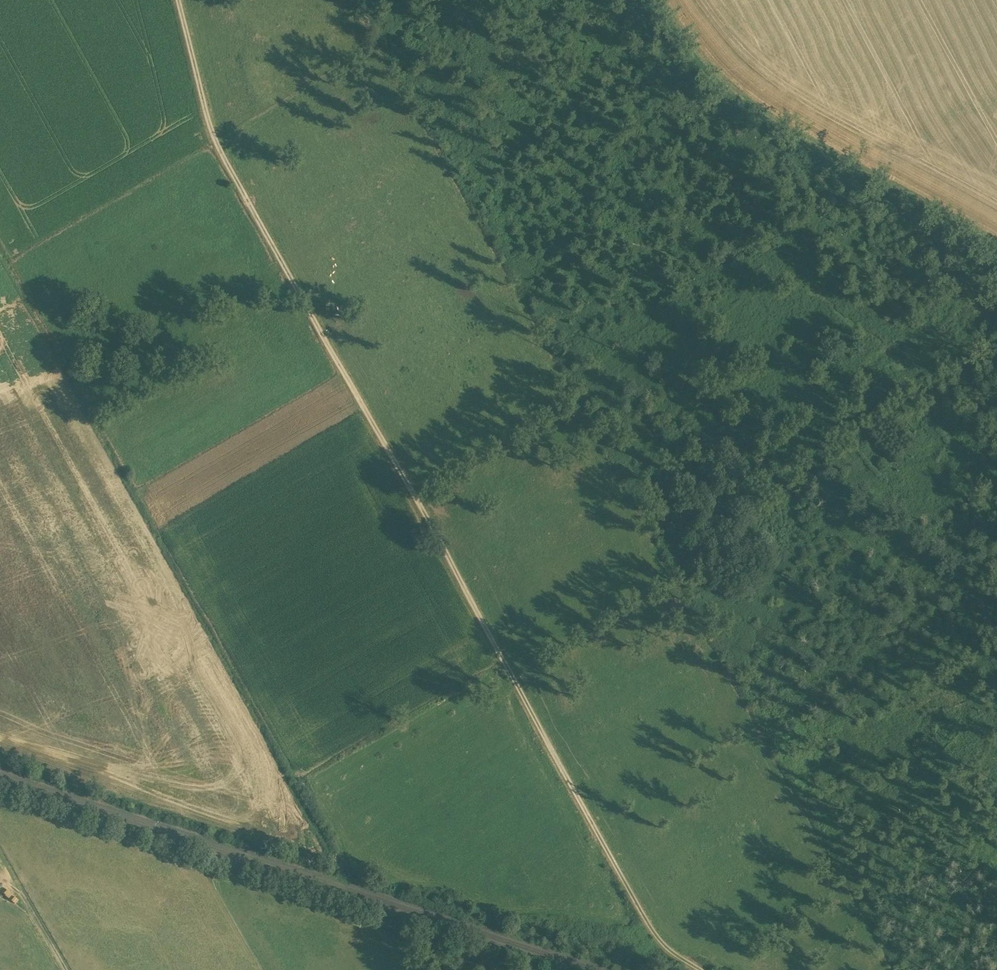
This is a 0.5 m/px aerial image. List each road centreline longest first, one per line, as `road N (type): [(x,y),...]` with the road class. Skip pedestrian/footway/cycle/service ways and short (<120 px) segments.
road 1 (track): [(700,969),(662,941),(633,897),(216,144),(178,0)]
road 2 (track): [(67,969),(0,853)]

